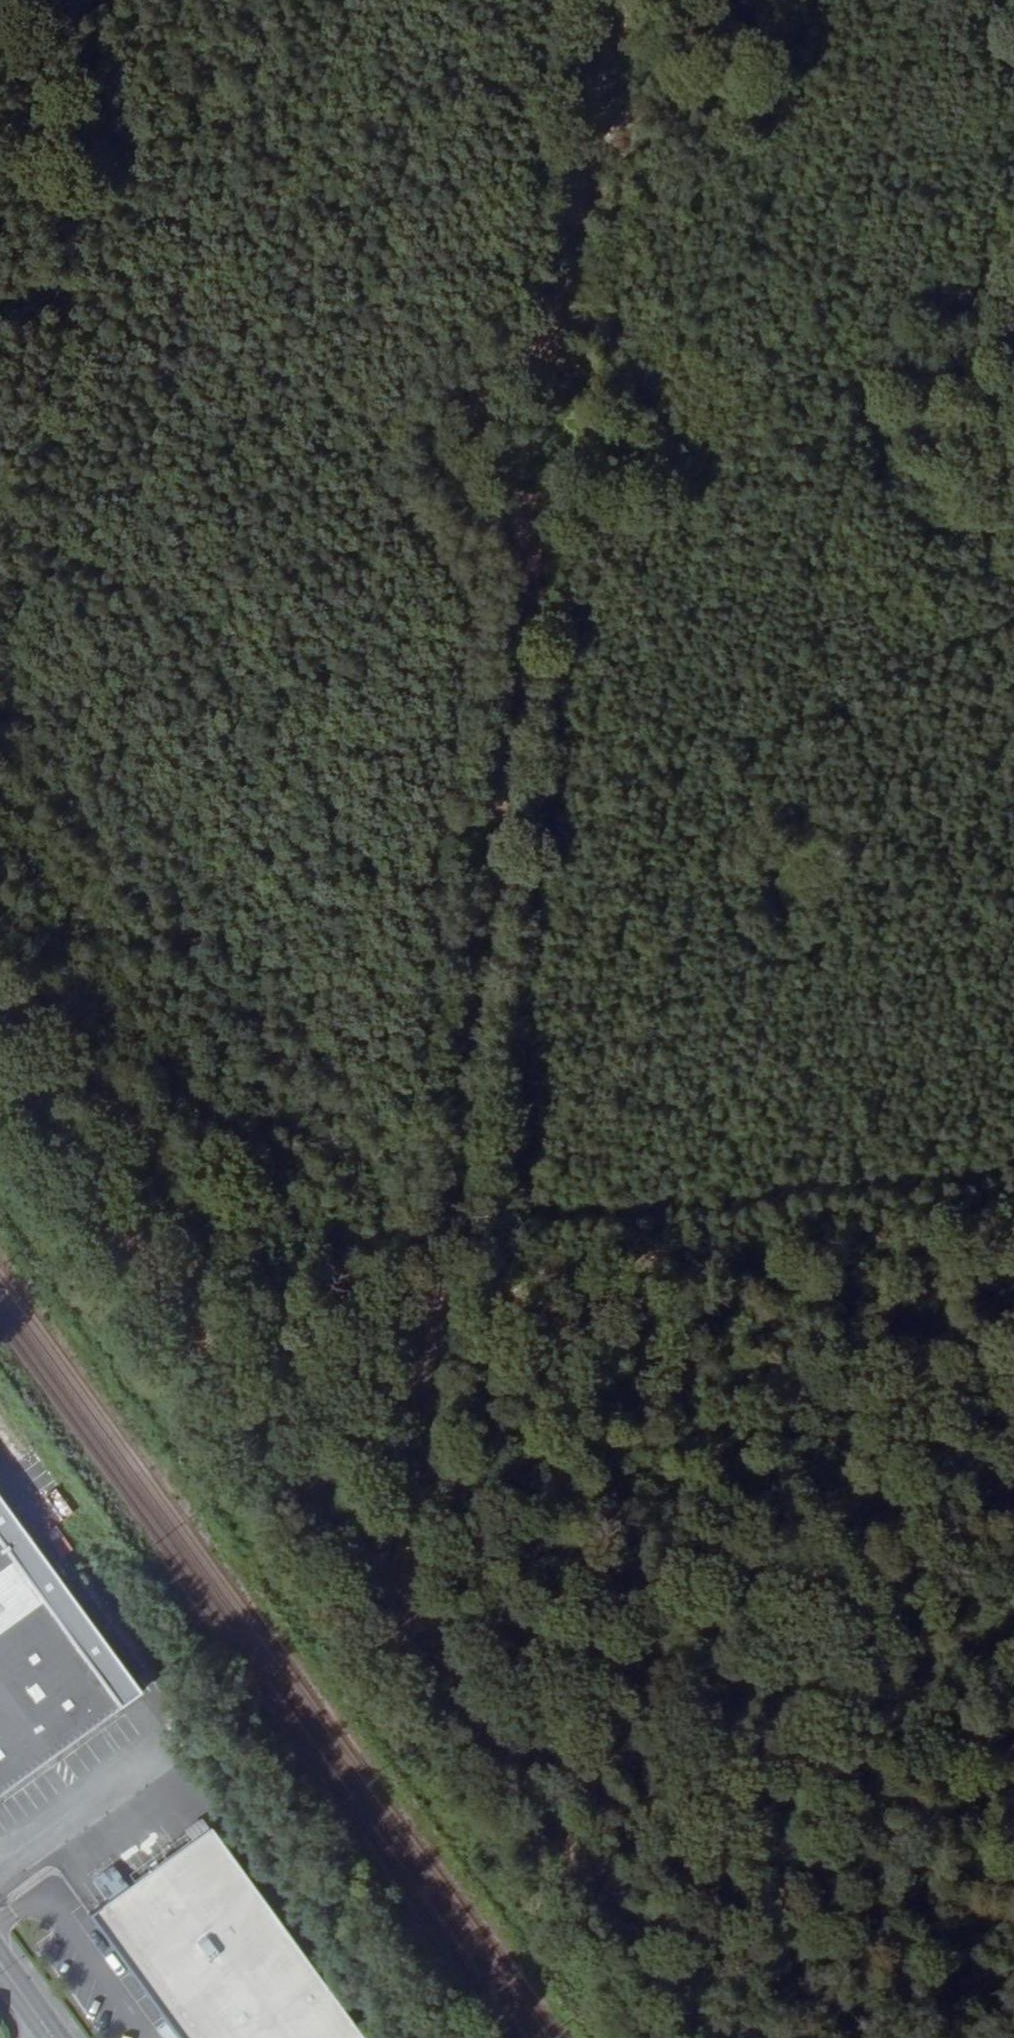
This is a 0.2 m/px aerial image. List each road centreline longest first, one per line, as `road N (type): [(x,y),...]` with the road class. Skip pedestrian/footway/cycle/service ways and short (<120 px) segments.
road 1 (track): [(600,0),(556,321),(543,342),(444,417),(427,456),(452,489),(532,546),(397,1609)]
road 2 (track): [(1013,1726),(397,1609)]

